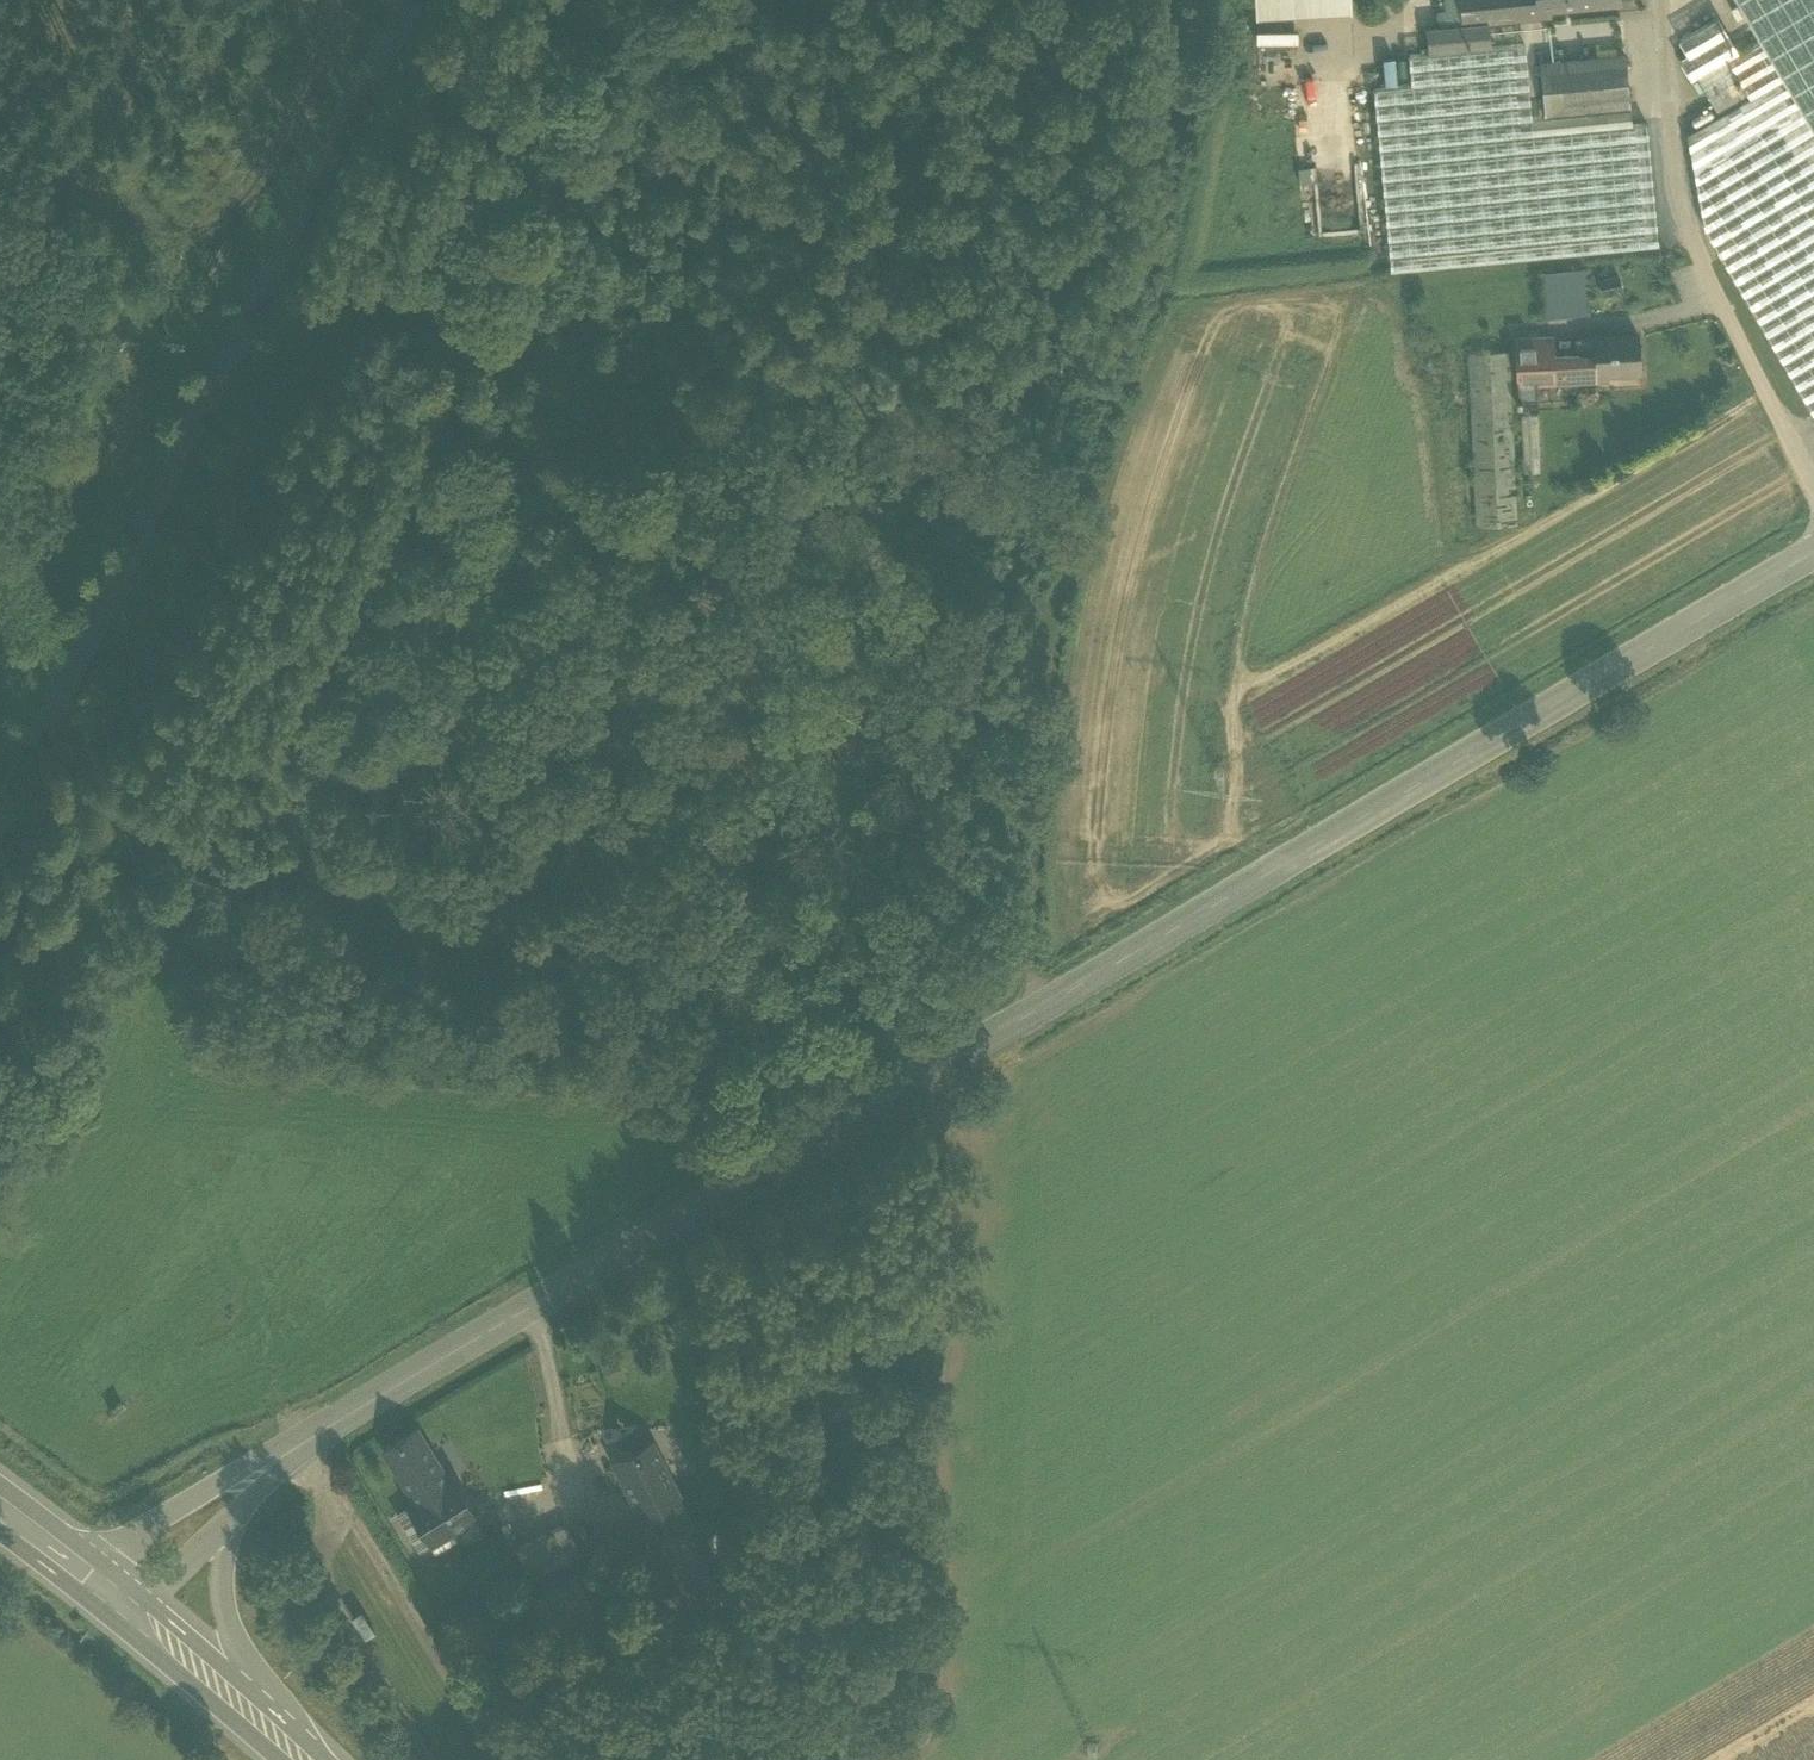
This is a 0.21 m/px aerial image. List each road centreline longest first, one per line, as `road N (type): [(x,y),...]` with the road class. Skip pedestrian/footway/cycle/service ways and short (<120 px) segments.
road 1 (secondary): [(301,1444),(1813,552)]
road 2 (track): [(1029,1013),(1023,952),(1039,788),(1041,631),(1028,592),(957,557),(748,479),(643,449),(585,420),(536,371),(512,269)]
road 3 (unclassified): [(1813,497),(1679,203),(1661,0)]
road 4 (secondary): [(301,1444),(77,1566)]
road 5 (secondary): [(270,1728),(223,1608),(231,1516)]
road 6 (secondary): [(134,1613),(270,1728)]
road 7 (secondary): [(134,1613),(231,1516)]

